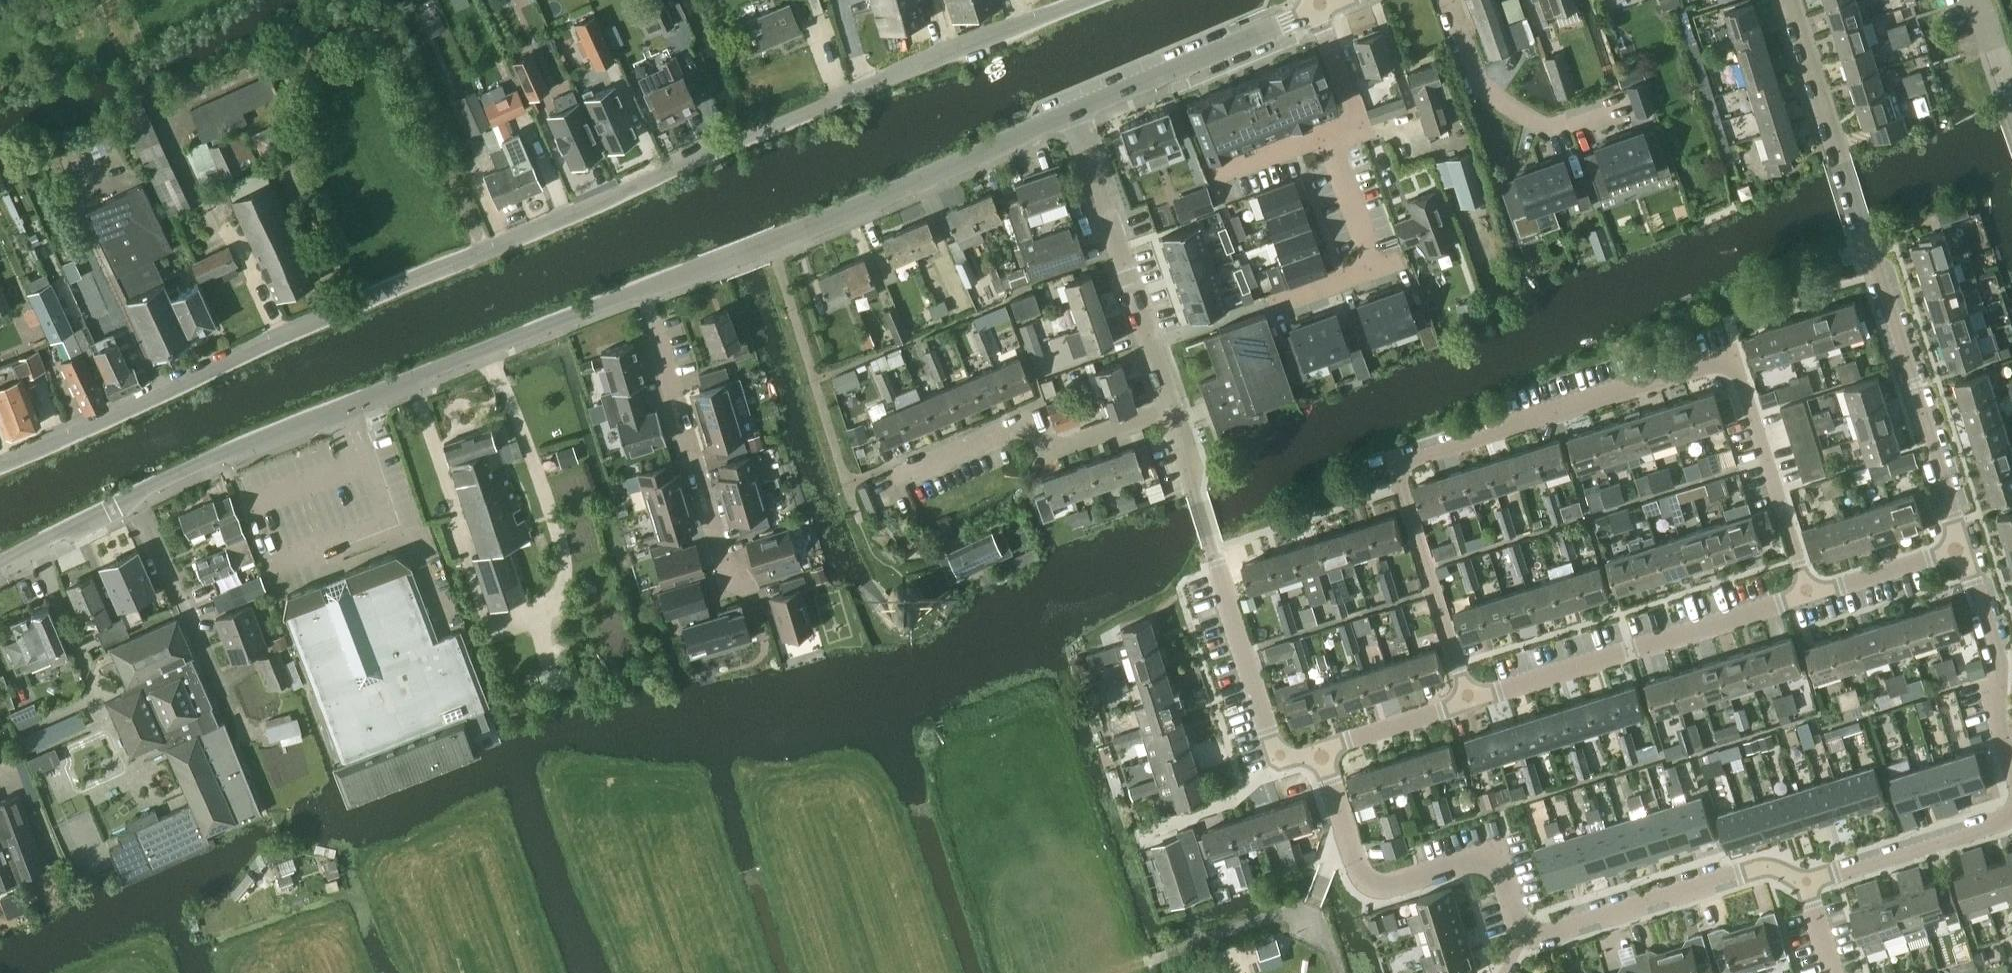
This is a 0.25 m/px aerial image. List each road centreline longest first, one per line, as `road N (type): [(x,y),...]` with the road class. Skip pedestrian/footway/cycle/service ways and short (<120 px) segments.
road 1 (unclassified): [(0,464),(327,314),(1077,0)]
road 2 (residential): [(1810,593),(1732,359),(1407,458),(1400,487),(1468,700)]
road 3 (residential): [(1962,543),(1789,0)]
road 4 (tertiary): [(133,496),(644,291)]
road 5 (residential): [(2011,812),(1990,826),(1807,882),(1767,865),(1526,937)]
road 6 (tertiary): [(644,291),(1072,110)]
road 7 (residential): [(1321,747),(1276,754),(1172,408)]
road 8 (residential): [(1526,937),(1497,854),(1391,886),(1365,878),(1321,747)]
road 9 (residential): [(1810,593),(1468,700)]
road 10 (residential): [(1172,408),(1072,110)]
road 11 (residential): [(735,591),(644,291)]
road 12 (residential): [(898,476),(1032,421),(1053,451),(1172,408)]
road 13 (tertiary): [(1072,110),(1322,9)]
road 14 (residential): [(1628,103),(1557,127),(1478,78),(1449,0)]
road 15 (residential): [(2011,774),(1997,721),(1997,653),(1962,543)]
road 16 (residential): [(215,677),(133,496)]
road 17 (residential): [(1962,543),(1810,593)]
road 18 (residential): [(1468,700),(1321,747)]
road 19 (tertiary): [(0,568),(133,496)]
road 20 (residential): [(1326,131),(1353,121),(1355,109),(1322,9)]
road 21 (residential): [(1326,131),(1374,264)]
road 22 (residential): [(1211,176),(1326,131)]

